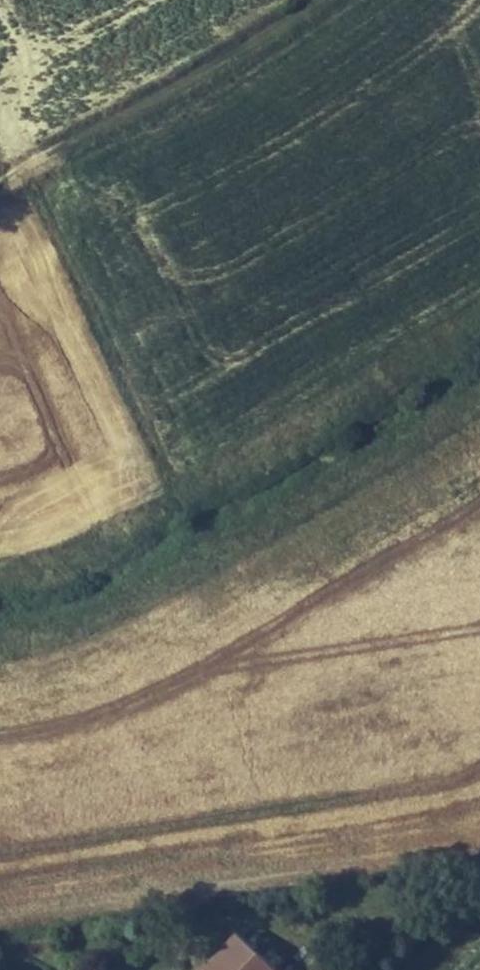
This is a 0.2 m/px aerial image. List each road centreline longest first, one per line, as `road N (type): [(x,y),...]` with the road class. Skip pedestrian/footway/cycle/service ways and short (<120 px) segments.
road 1 (track): [(46,155),(315,0)]

